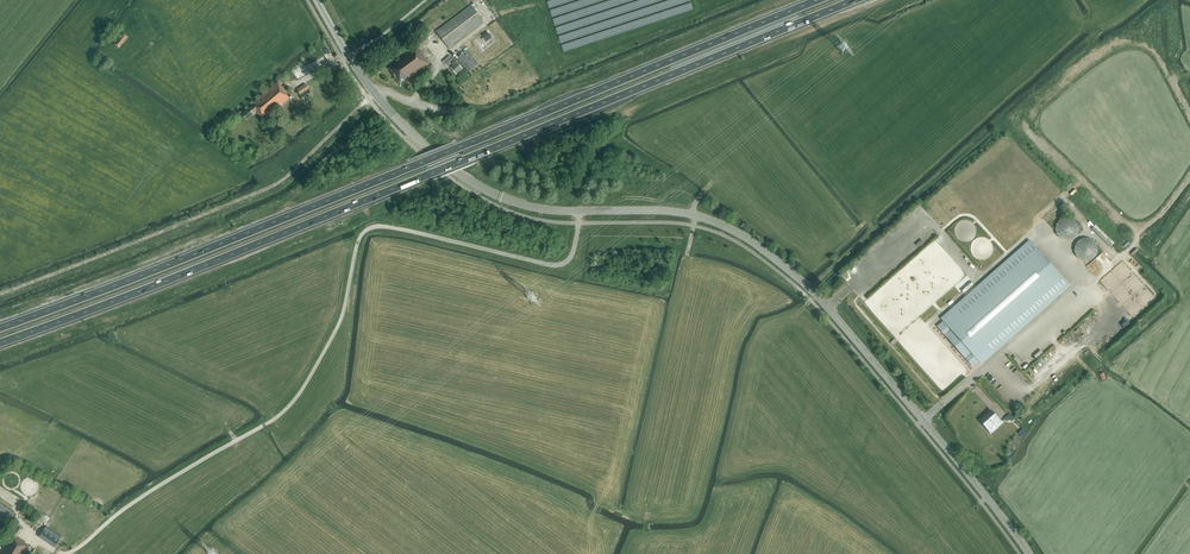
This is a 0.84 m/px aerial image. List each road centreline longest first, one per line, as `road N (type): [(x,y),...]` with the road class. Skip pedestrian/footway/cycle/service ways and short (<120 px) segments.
road 1 (trunk): [(0,344),(855,0)]
road 2 (trunk): [(819,0),(0,328)]
road 3 (unclassified): [(67,553),(139,499),(285,411),(339,325),(367,230),(404,230),(554,265),(572,256),(580,211)]
road 4 (tertiary): [(580,211),(685,214),(761,248),(820,298),(1029,553)]
road 5 (tertiary): [(485,190),(388,110),(316,0)]
road 6 (track): [(871,232),(1000,119)]

